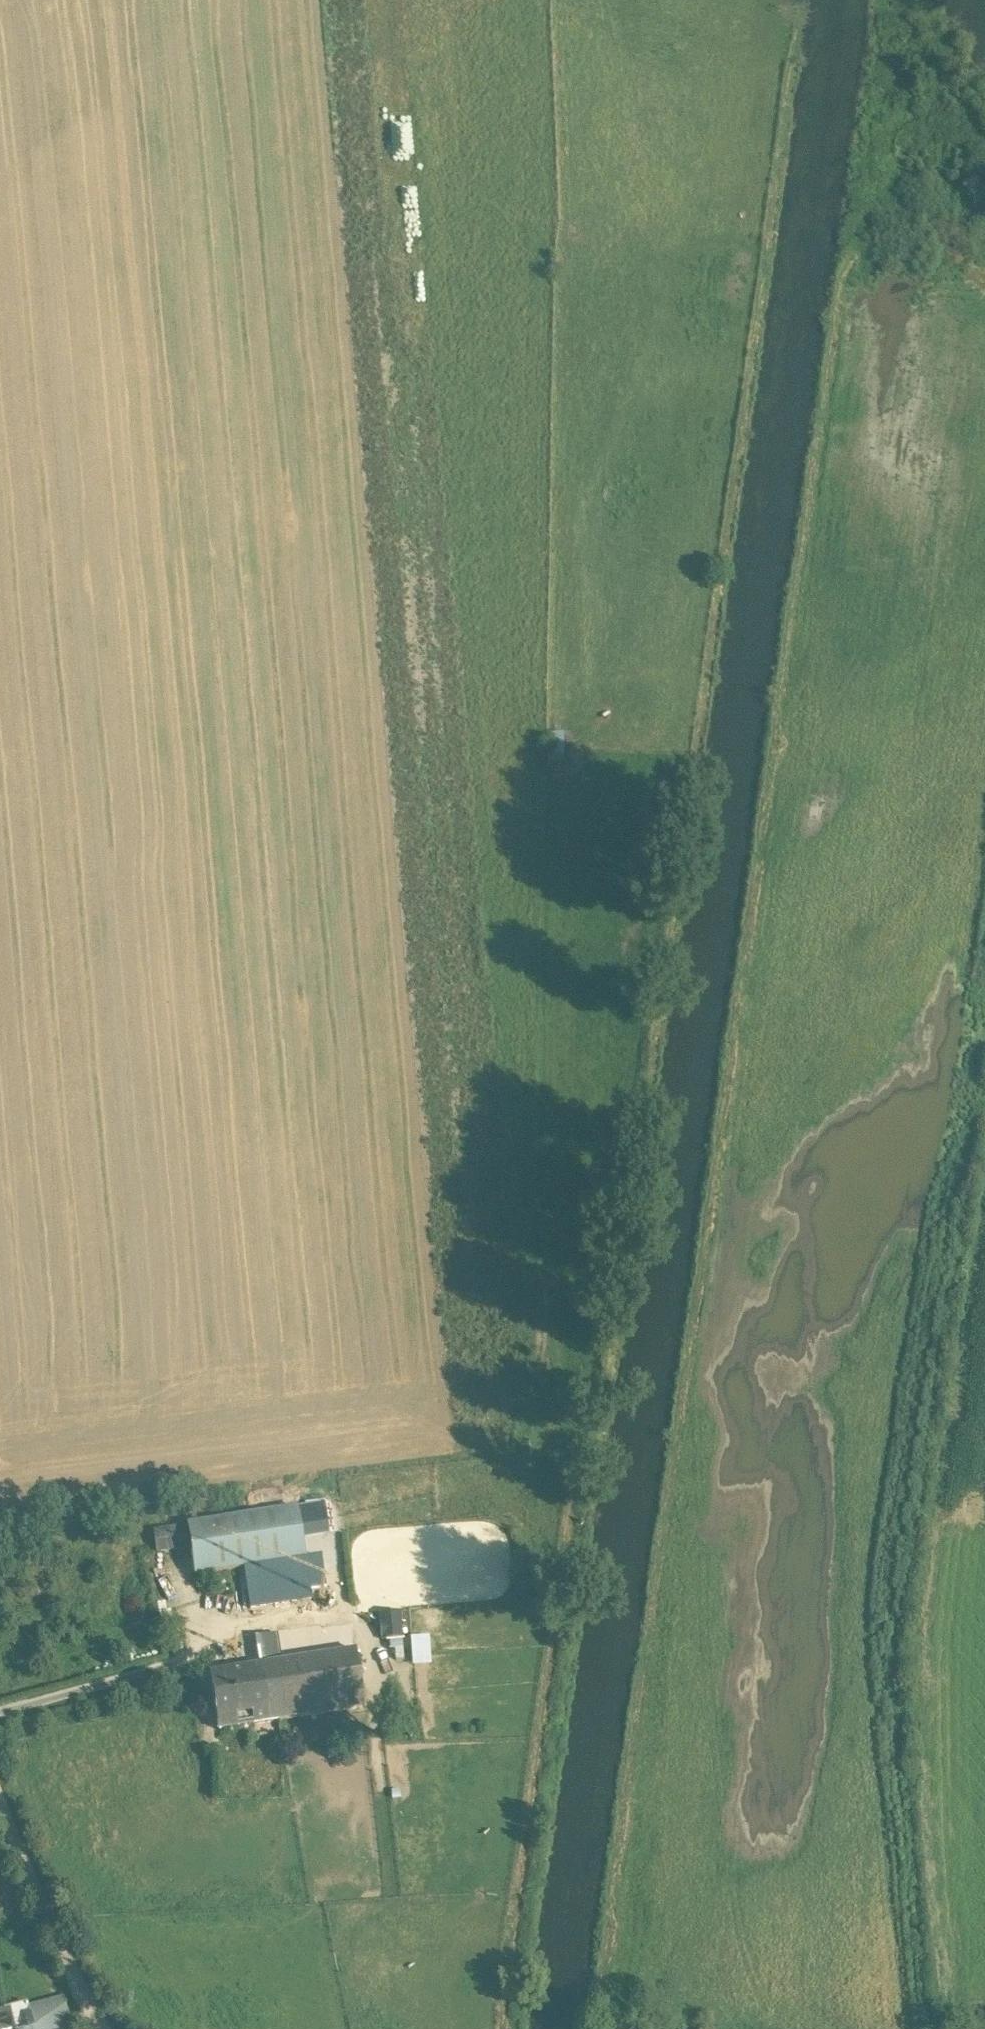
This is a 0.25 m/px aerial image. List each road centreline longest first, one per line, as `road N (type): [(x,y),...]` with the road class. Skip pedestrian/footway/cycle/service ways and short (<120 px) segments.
road 1 (track): [(100,2028),(0,1802)]

